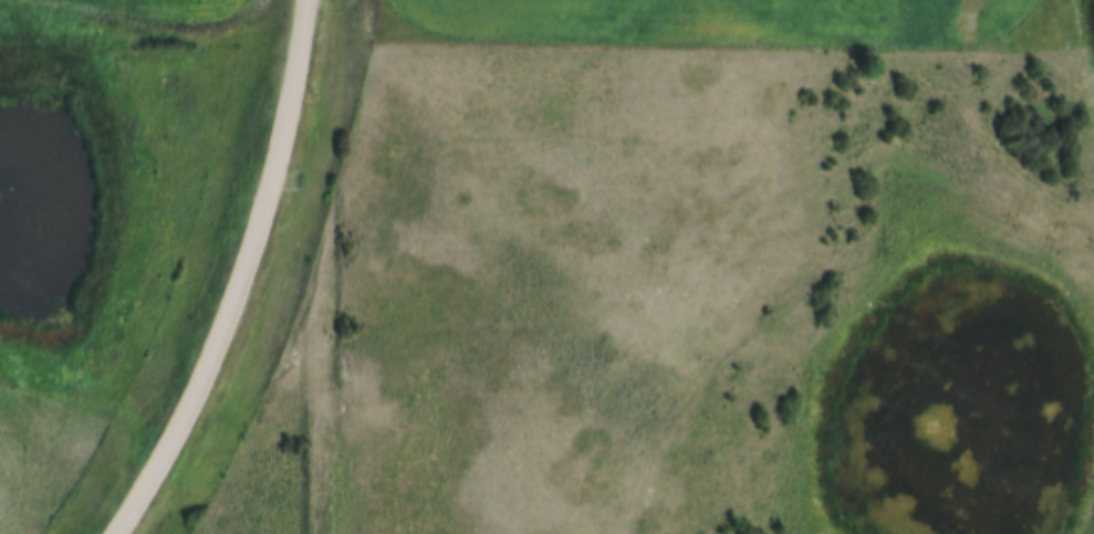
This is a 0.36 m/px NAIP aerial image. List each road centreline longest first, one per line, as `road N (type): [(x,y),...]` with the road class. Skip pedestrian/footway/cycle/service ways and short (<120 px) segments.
road 1 (residential): [(114,533),(222,327),(288,124),(307,0)]

